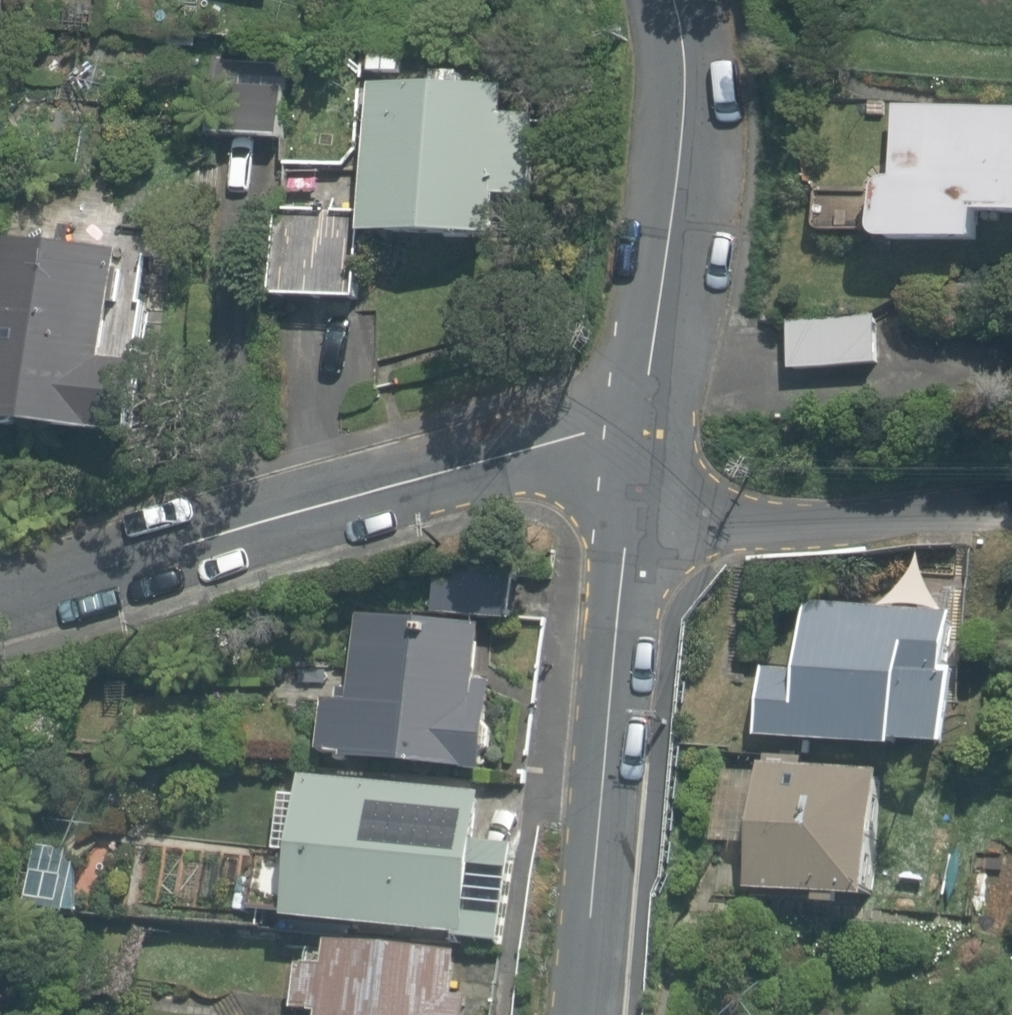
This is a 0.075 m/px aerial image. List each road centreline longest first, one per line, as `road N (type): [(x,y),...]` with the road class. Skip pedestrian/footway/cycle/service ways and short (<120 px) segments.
road 1 (unclassified): [(0,594),(644,416)]
road 2 (residential): [(581,1014),(632,528)]
road 3 (residential): [(644,416),(672,205),(676,39),(664,0)]
road 4 (unclassified): [(1011,507),(632,528)]

